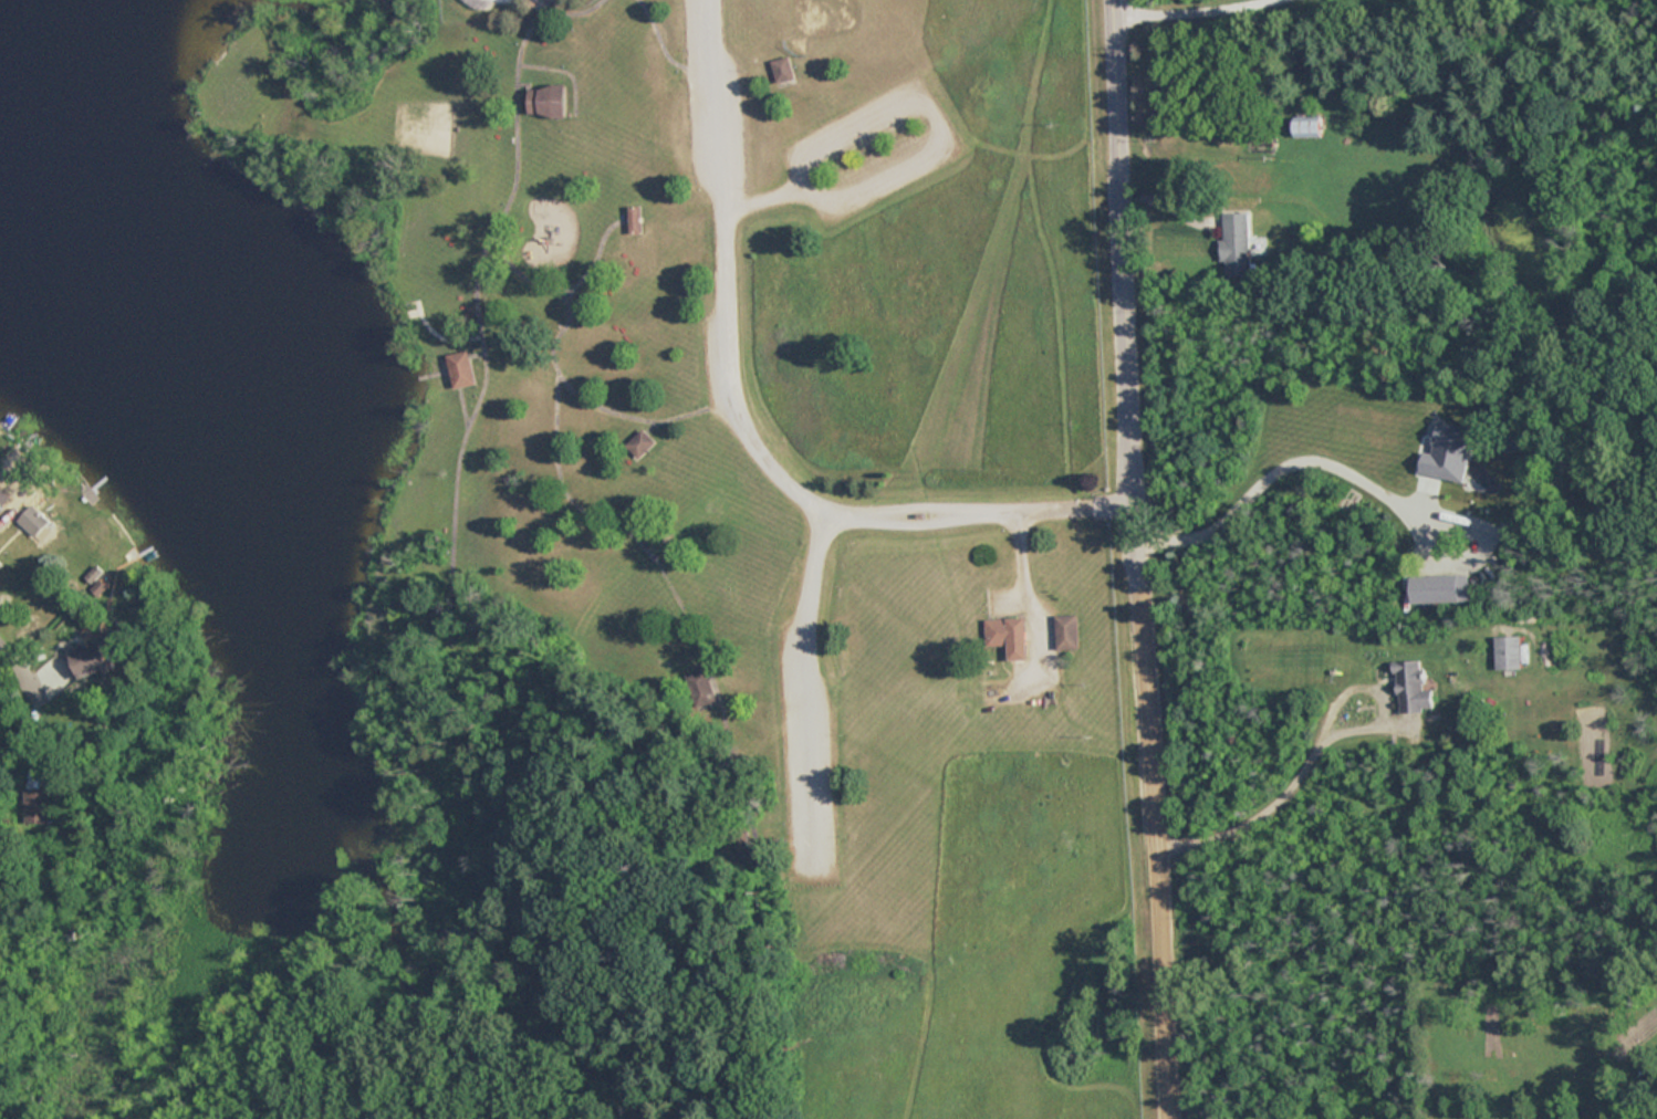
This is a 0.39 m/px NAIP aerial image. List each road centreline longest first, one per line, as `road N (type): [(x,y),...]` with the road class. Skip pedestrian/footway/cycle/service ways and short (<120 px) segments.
road 1 (residential): [(1115,0),(1143,581)]
road 2 (residential): [(1143,581),(1175,1118)]
road 3 (residential): [(0,626),(48,693),(52,733)]

